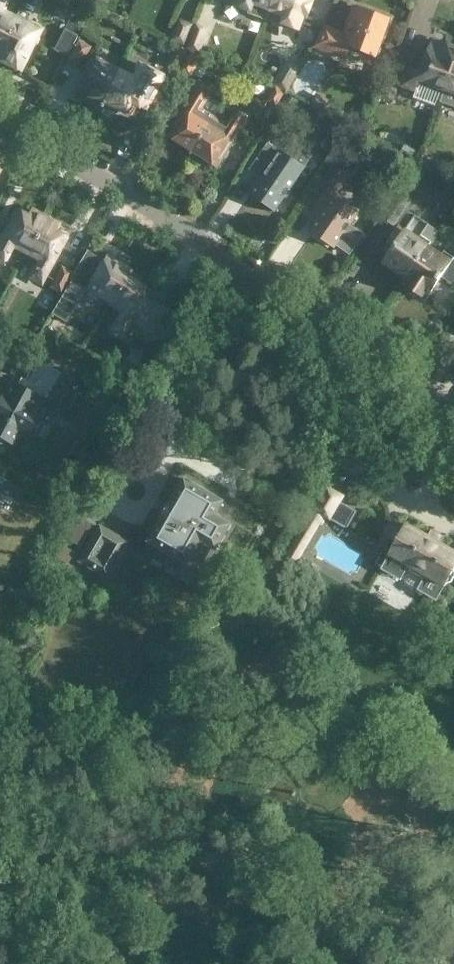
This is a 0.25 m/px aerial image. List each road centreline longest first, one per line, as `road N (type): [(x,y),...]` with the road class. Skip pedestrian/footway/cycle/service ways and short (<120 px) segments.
road 1 (residential): [(453,417),(114,185),(0,125)]

